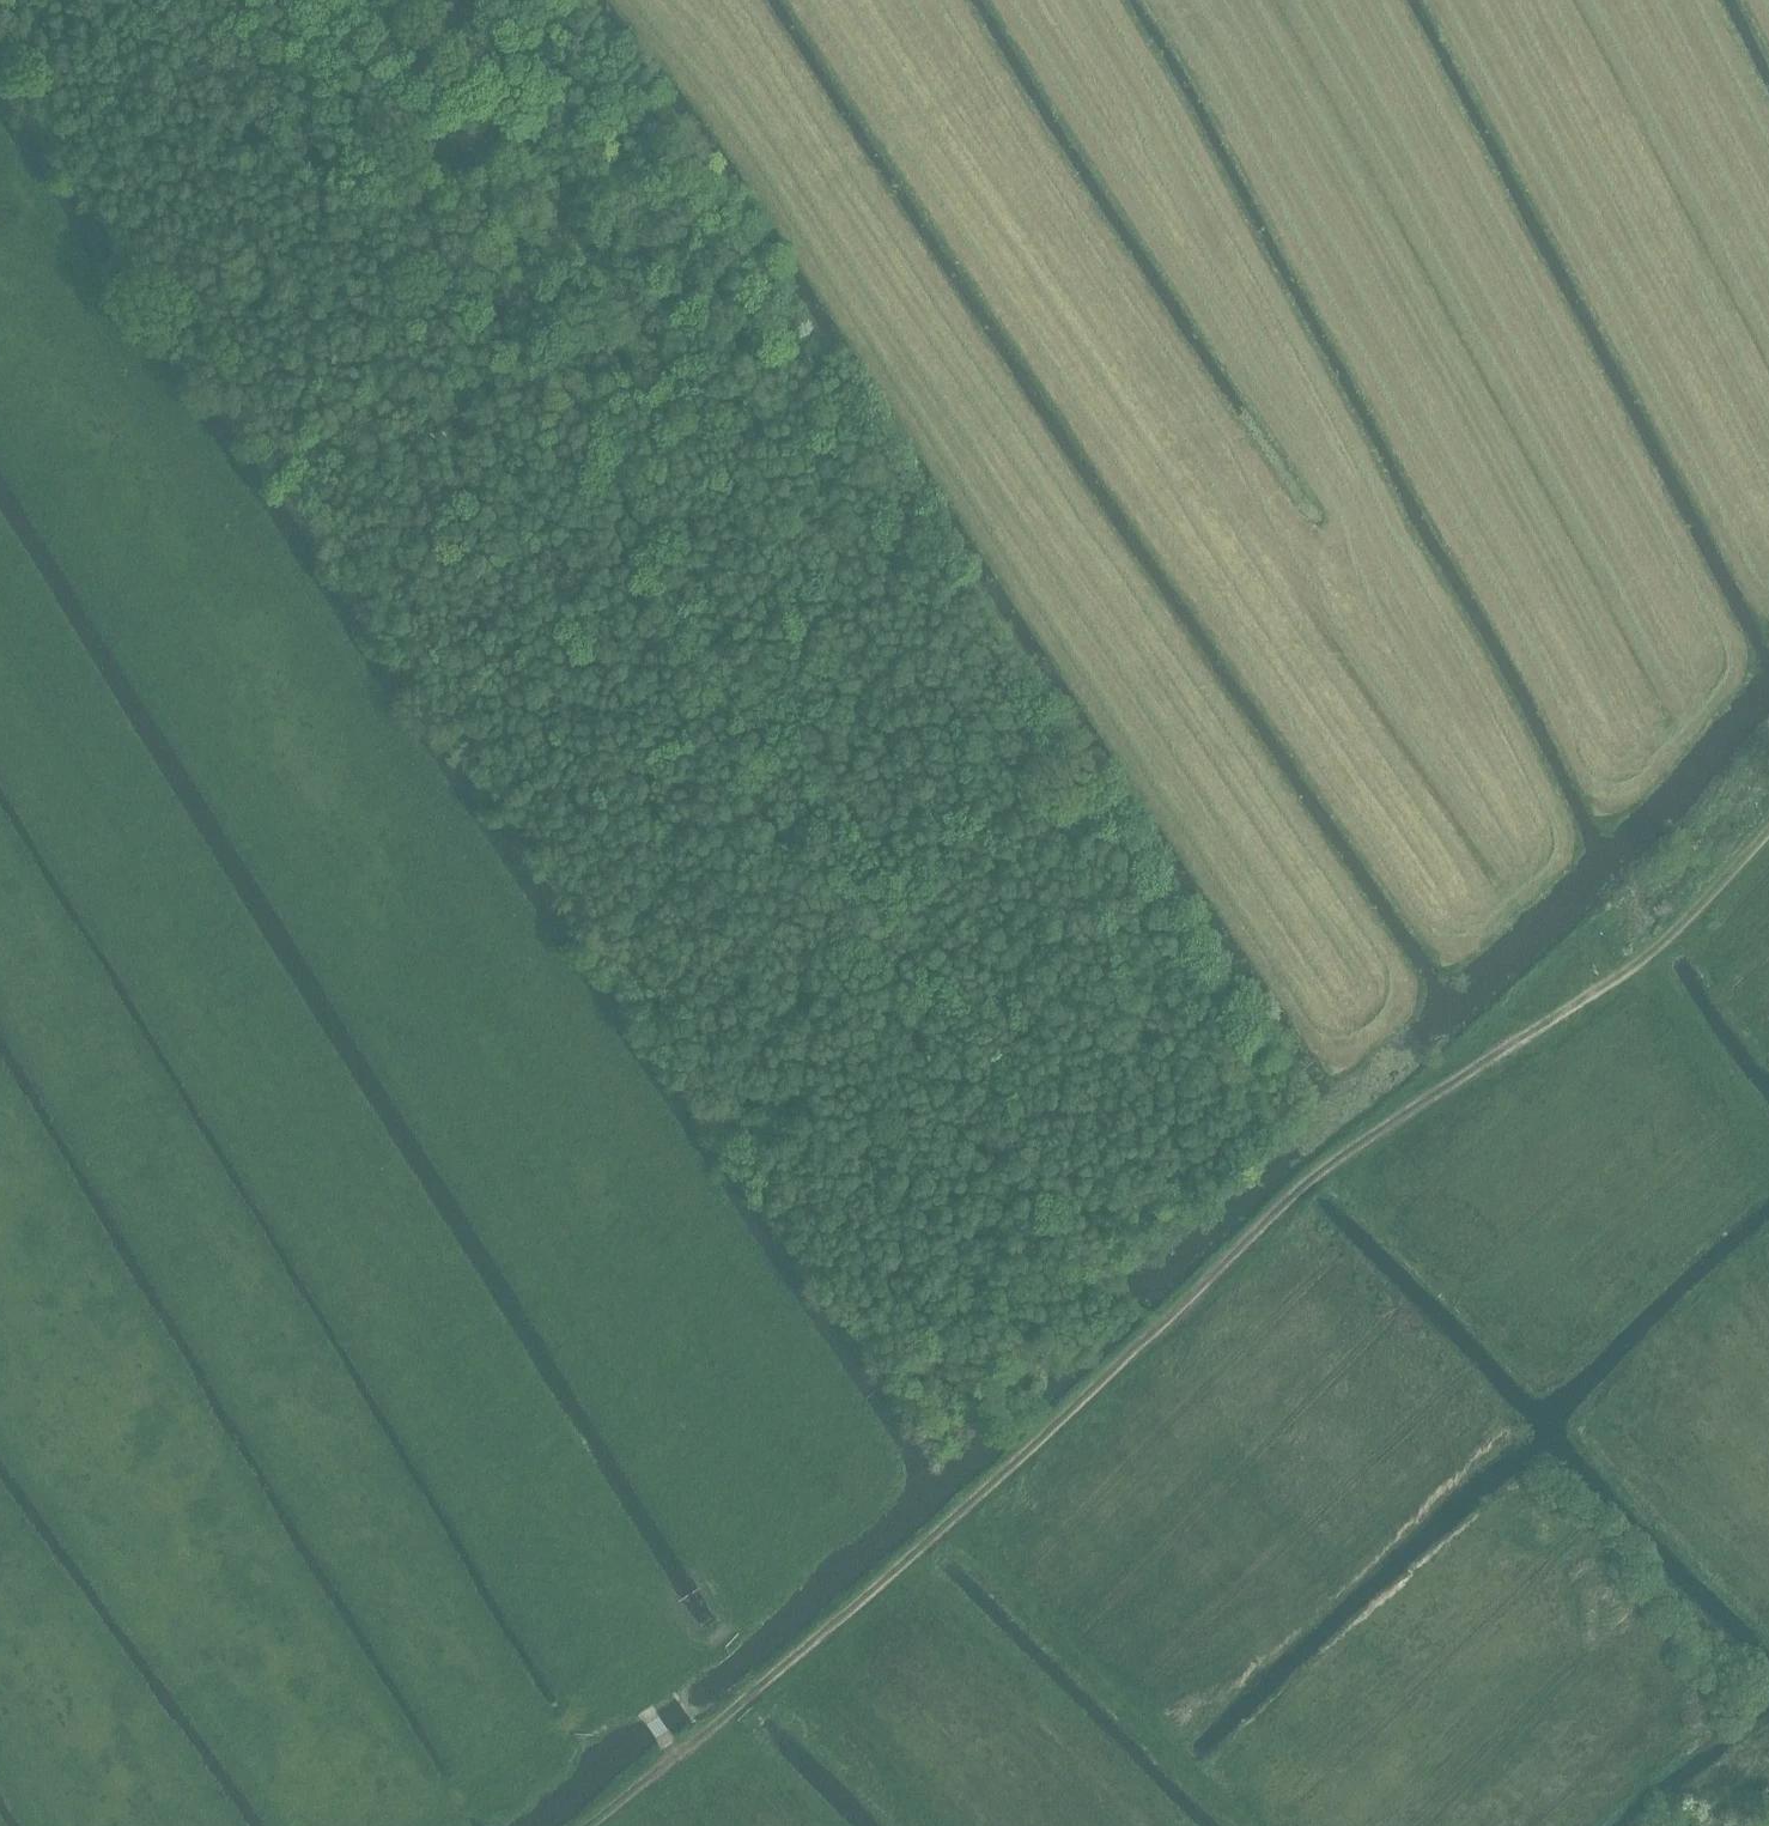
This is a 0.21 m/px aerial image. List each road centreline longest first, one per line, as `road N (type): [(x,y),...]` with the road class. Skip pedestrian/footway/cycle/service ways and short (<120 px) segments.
road 1 (track): [(583,1825),(862,1599),(1323,1163),(1648,960),(1768,835)]

